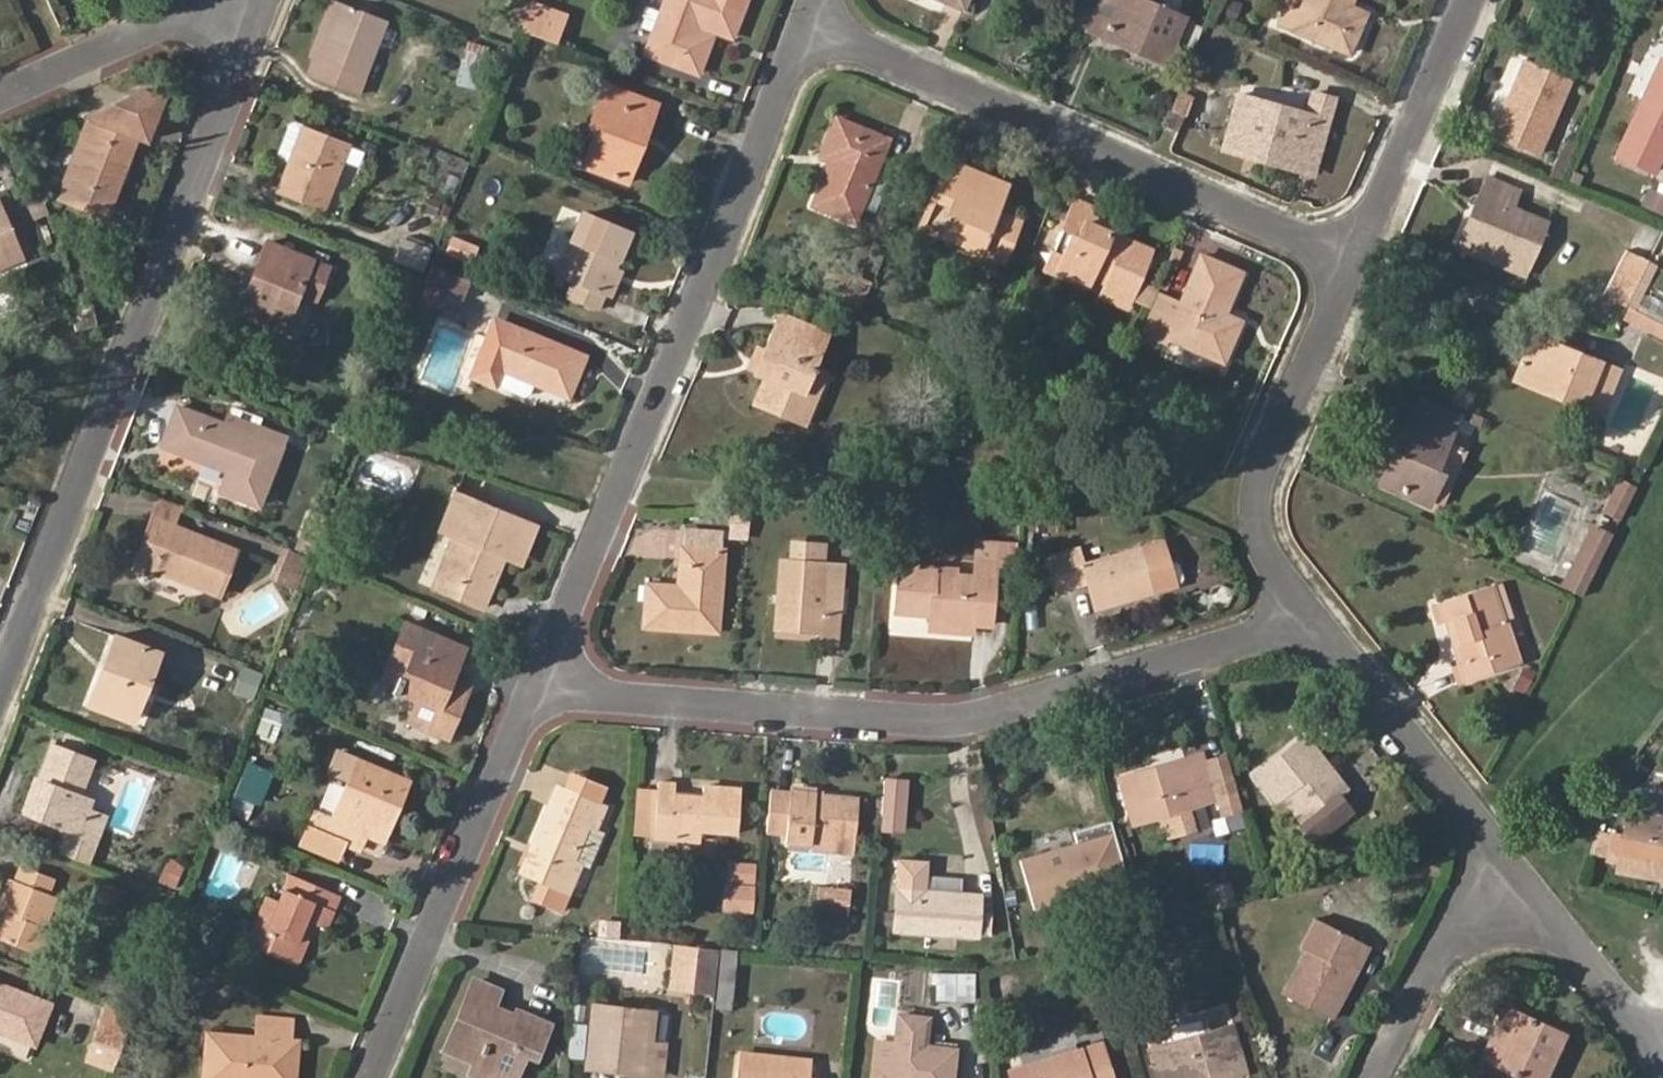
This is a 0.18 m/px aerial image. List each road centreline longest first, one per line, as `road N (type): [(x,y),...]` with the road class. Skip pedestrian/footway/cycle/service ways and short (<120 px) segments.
road 1 (residential): [(1307,604),(1269,633),(971,721),(579,694),(539,675)]
road 2 (residential): [(268,0),(0,680)]
road 3 (residential): [(539,675),(809,23)]
road 4 (residential): [(809,23),(1357,261)]
road 5 (residential): [(367,1077),(539,675)]
road 6 (residential): [(1307,604),(1269,549),(1261,488),(1357,261)]
road 7 (residential): [(1507,854),(1307,604)]
road 8 (residential): [(1357,261),(1466,0)]
road 9 (residential): [(1507,854),(1377,1077)]
road 10 (residential): [(1662,1043),(1507,854)]
road 11 (residential): [(0,97),(219,0)]

